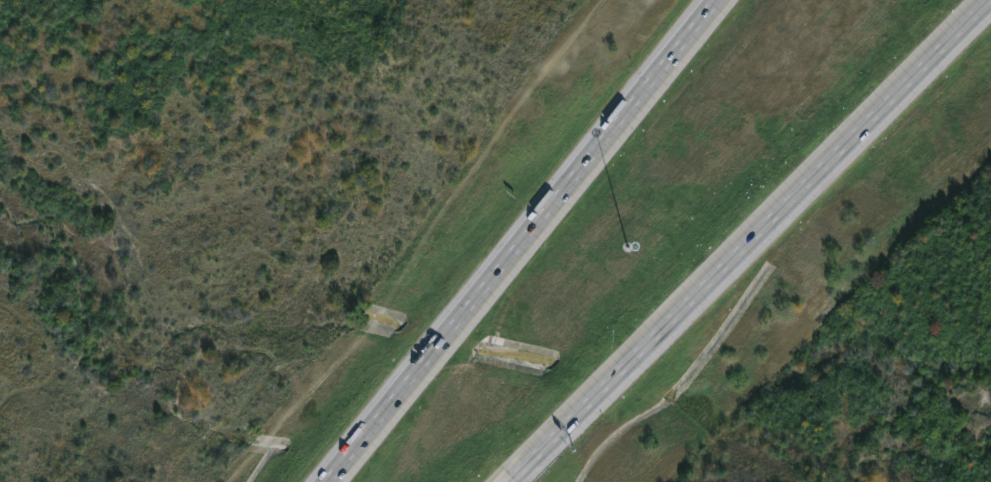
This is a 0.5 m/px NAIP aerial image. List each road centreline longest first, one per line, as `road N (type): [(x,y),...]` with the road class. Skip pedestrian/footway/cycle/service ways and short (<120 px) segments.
road 1 (motorway): [(504,481),(983,0)]
road 2 (motorway): [(711,0),(320,481)]

